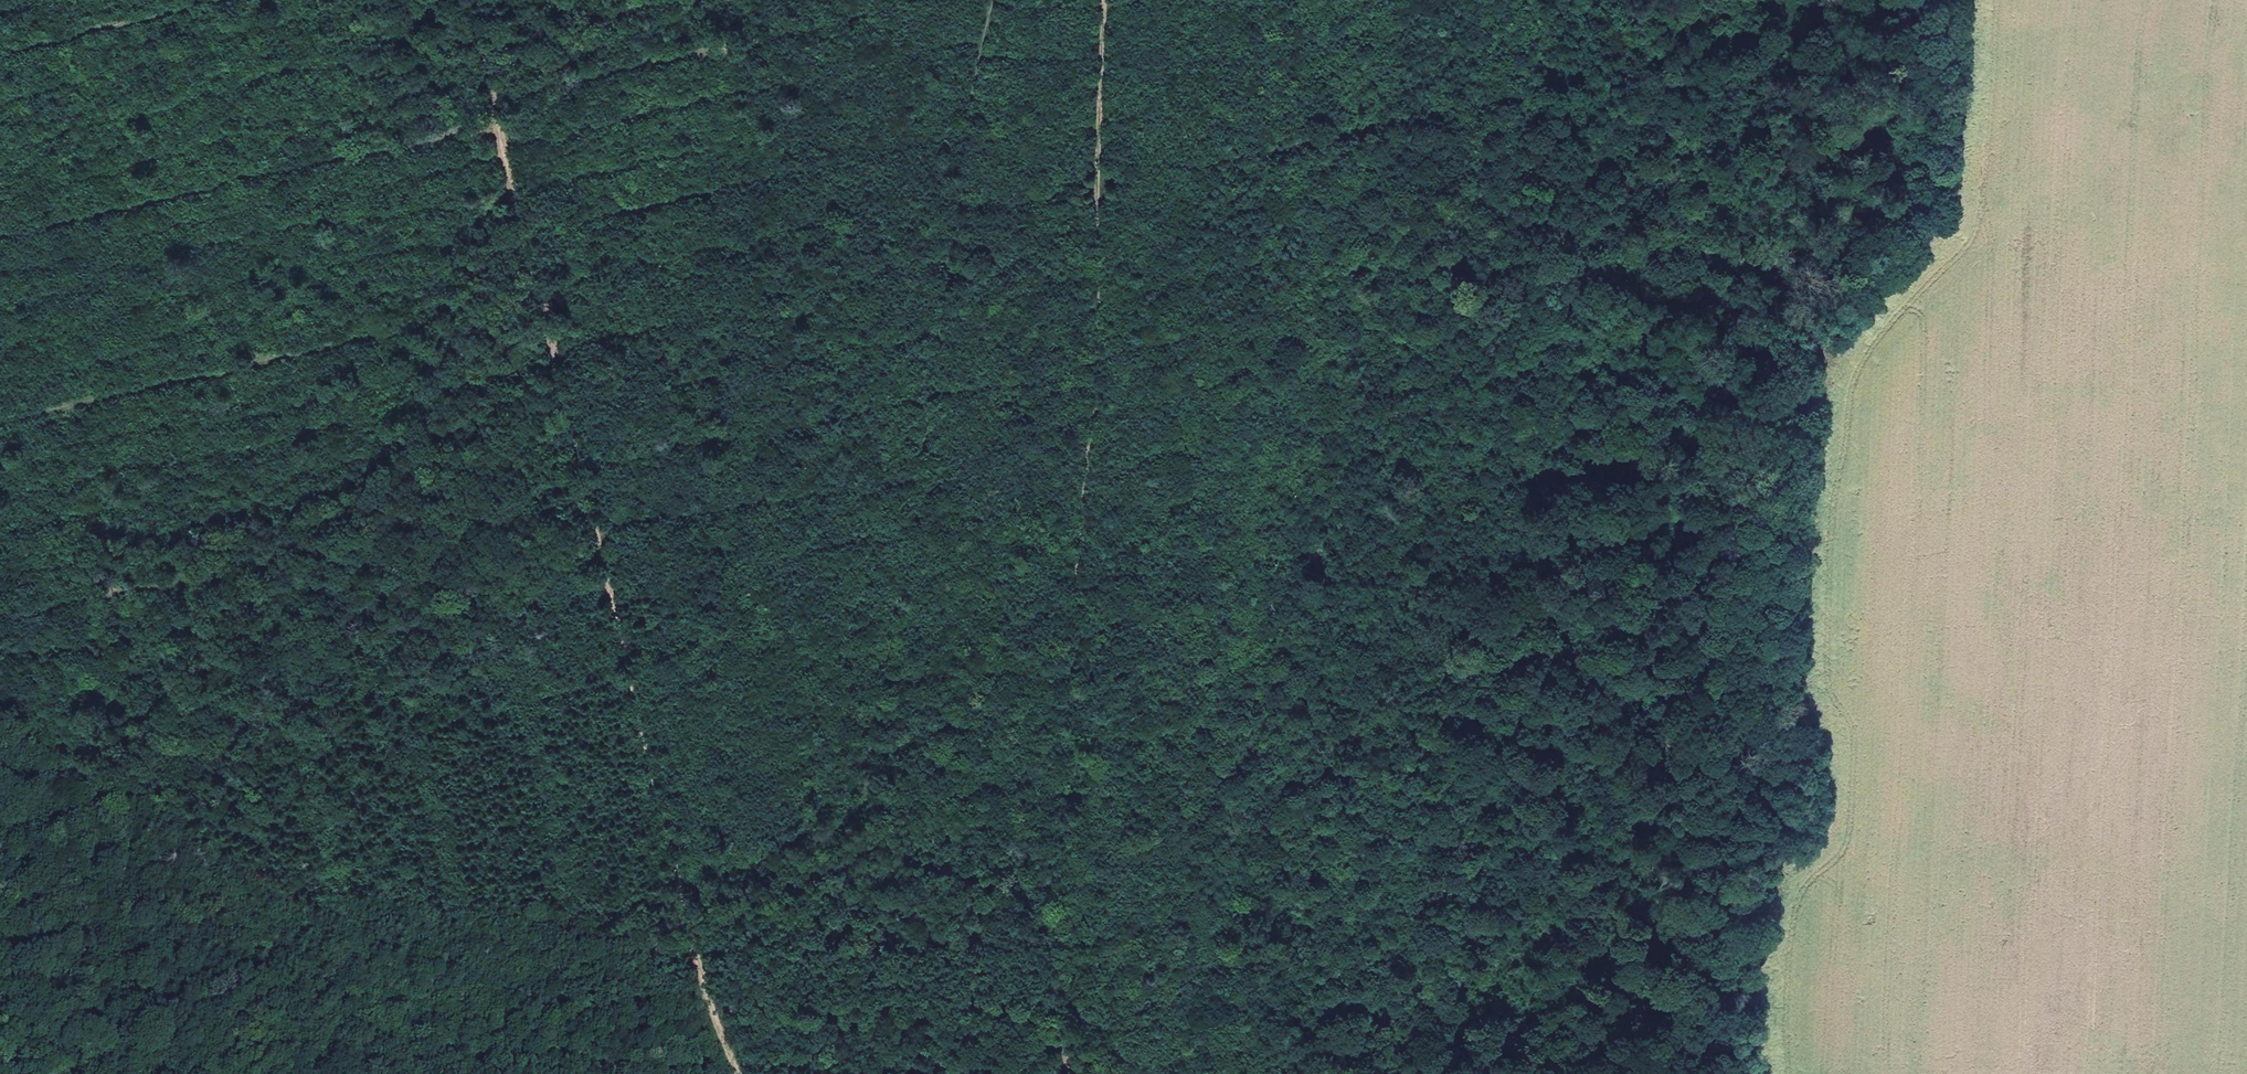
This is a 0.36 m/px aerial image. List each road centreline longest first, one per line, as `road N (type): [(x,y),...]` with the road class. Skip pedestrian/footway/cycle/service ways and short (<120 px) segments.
road 1 (track): [(1423,1073),(1427,949),(1412,597),(1500,0)]
road 2 (track): [(1108,0),(1097,352),(1073,611),(1077,783),(1054,915),(1080,1073)]
road 3 (track): [(692,941),(470,0)]
road 4 (track): [(411,1073),(641,957),(692,941),(745,1073)]
road 5 (track): [(1074,657),(884,682)]

